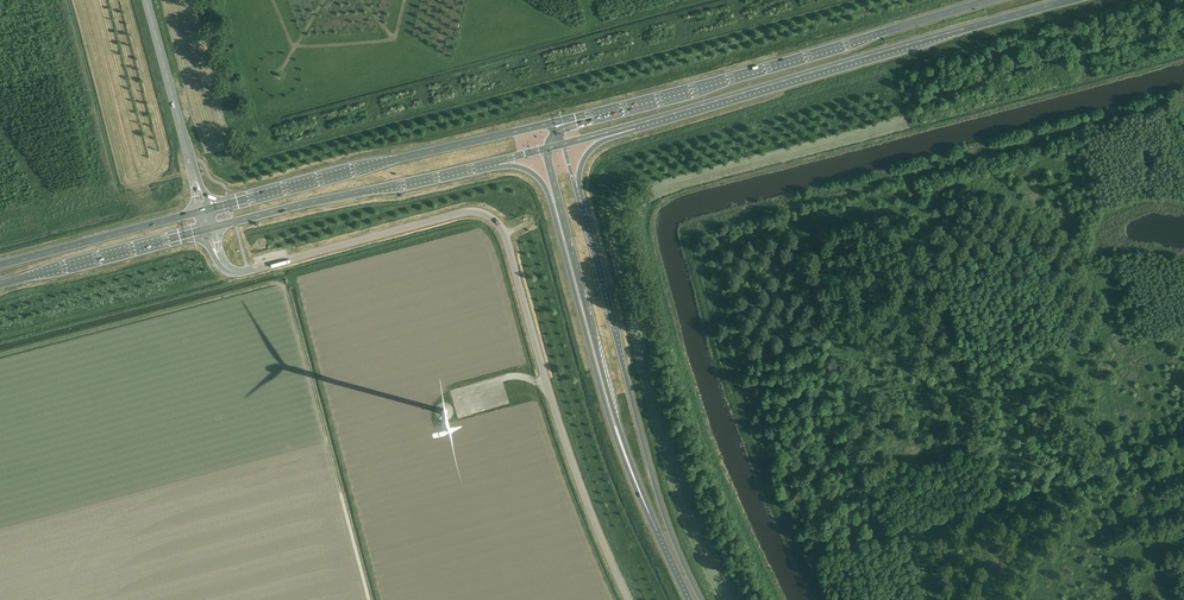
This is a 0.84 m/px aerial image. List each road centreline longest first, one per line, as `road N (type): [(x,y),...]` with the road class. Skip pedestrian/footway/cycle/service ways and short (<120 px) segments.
road 1 (track): [(824,599),(762,474),(691,236),(1173,102)]
road 2 (unclassified): [(628,599),(585,499),(506,238),(488,216),(470,213),(411,226),(248,270),(230,270),(219,259)]
road 3 (trunk): [(616,130),(1072,0)]
road 4 (trunk): [(994,0),(555,122)]
road 5 (trunk): [(700,599),(655,488),(576,188)]
road 6 (trunk): [(555,122),(208,209)]
road 7 (trunk): [(499,161),(529,171),(546,189),(619,436)]
road 8 (trunk): [(547,149),(619,436)]
road 9 (trunk): [(212,228),(499,161)]
road 10 (trunk): [(0,284),(206,229)]
road 11 (trunk): [(201,211),(0,265)]
road 12 (tertiary): [(196,183),(146,0)]
road 13 (trunk): [(619,436),(689,599)]

